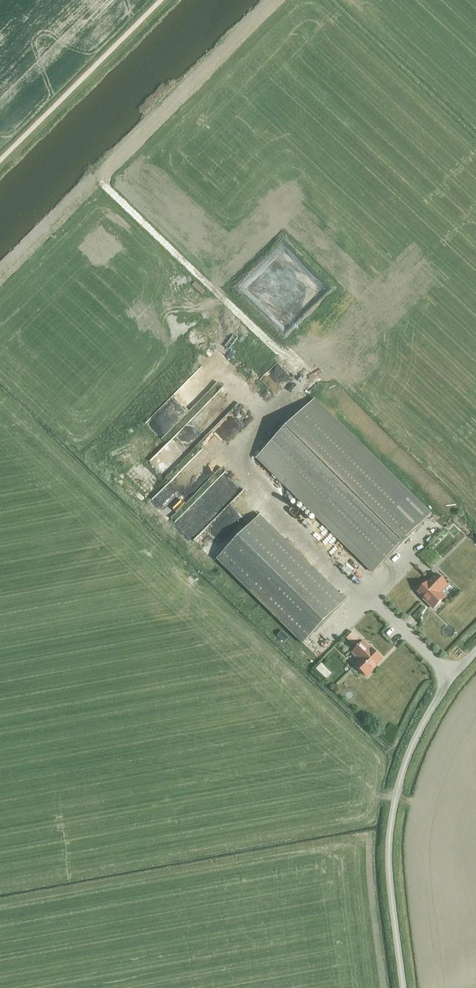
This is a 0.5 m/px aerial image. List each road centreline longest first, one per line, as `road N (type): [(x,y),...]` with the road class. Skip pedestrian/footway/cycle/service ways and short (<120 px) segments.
road 1 (unclassified): [(403,987),(390,824),(423,711),(475,651)]

